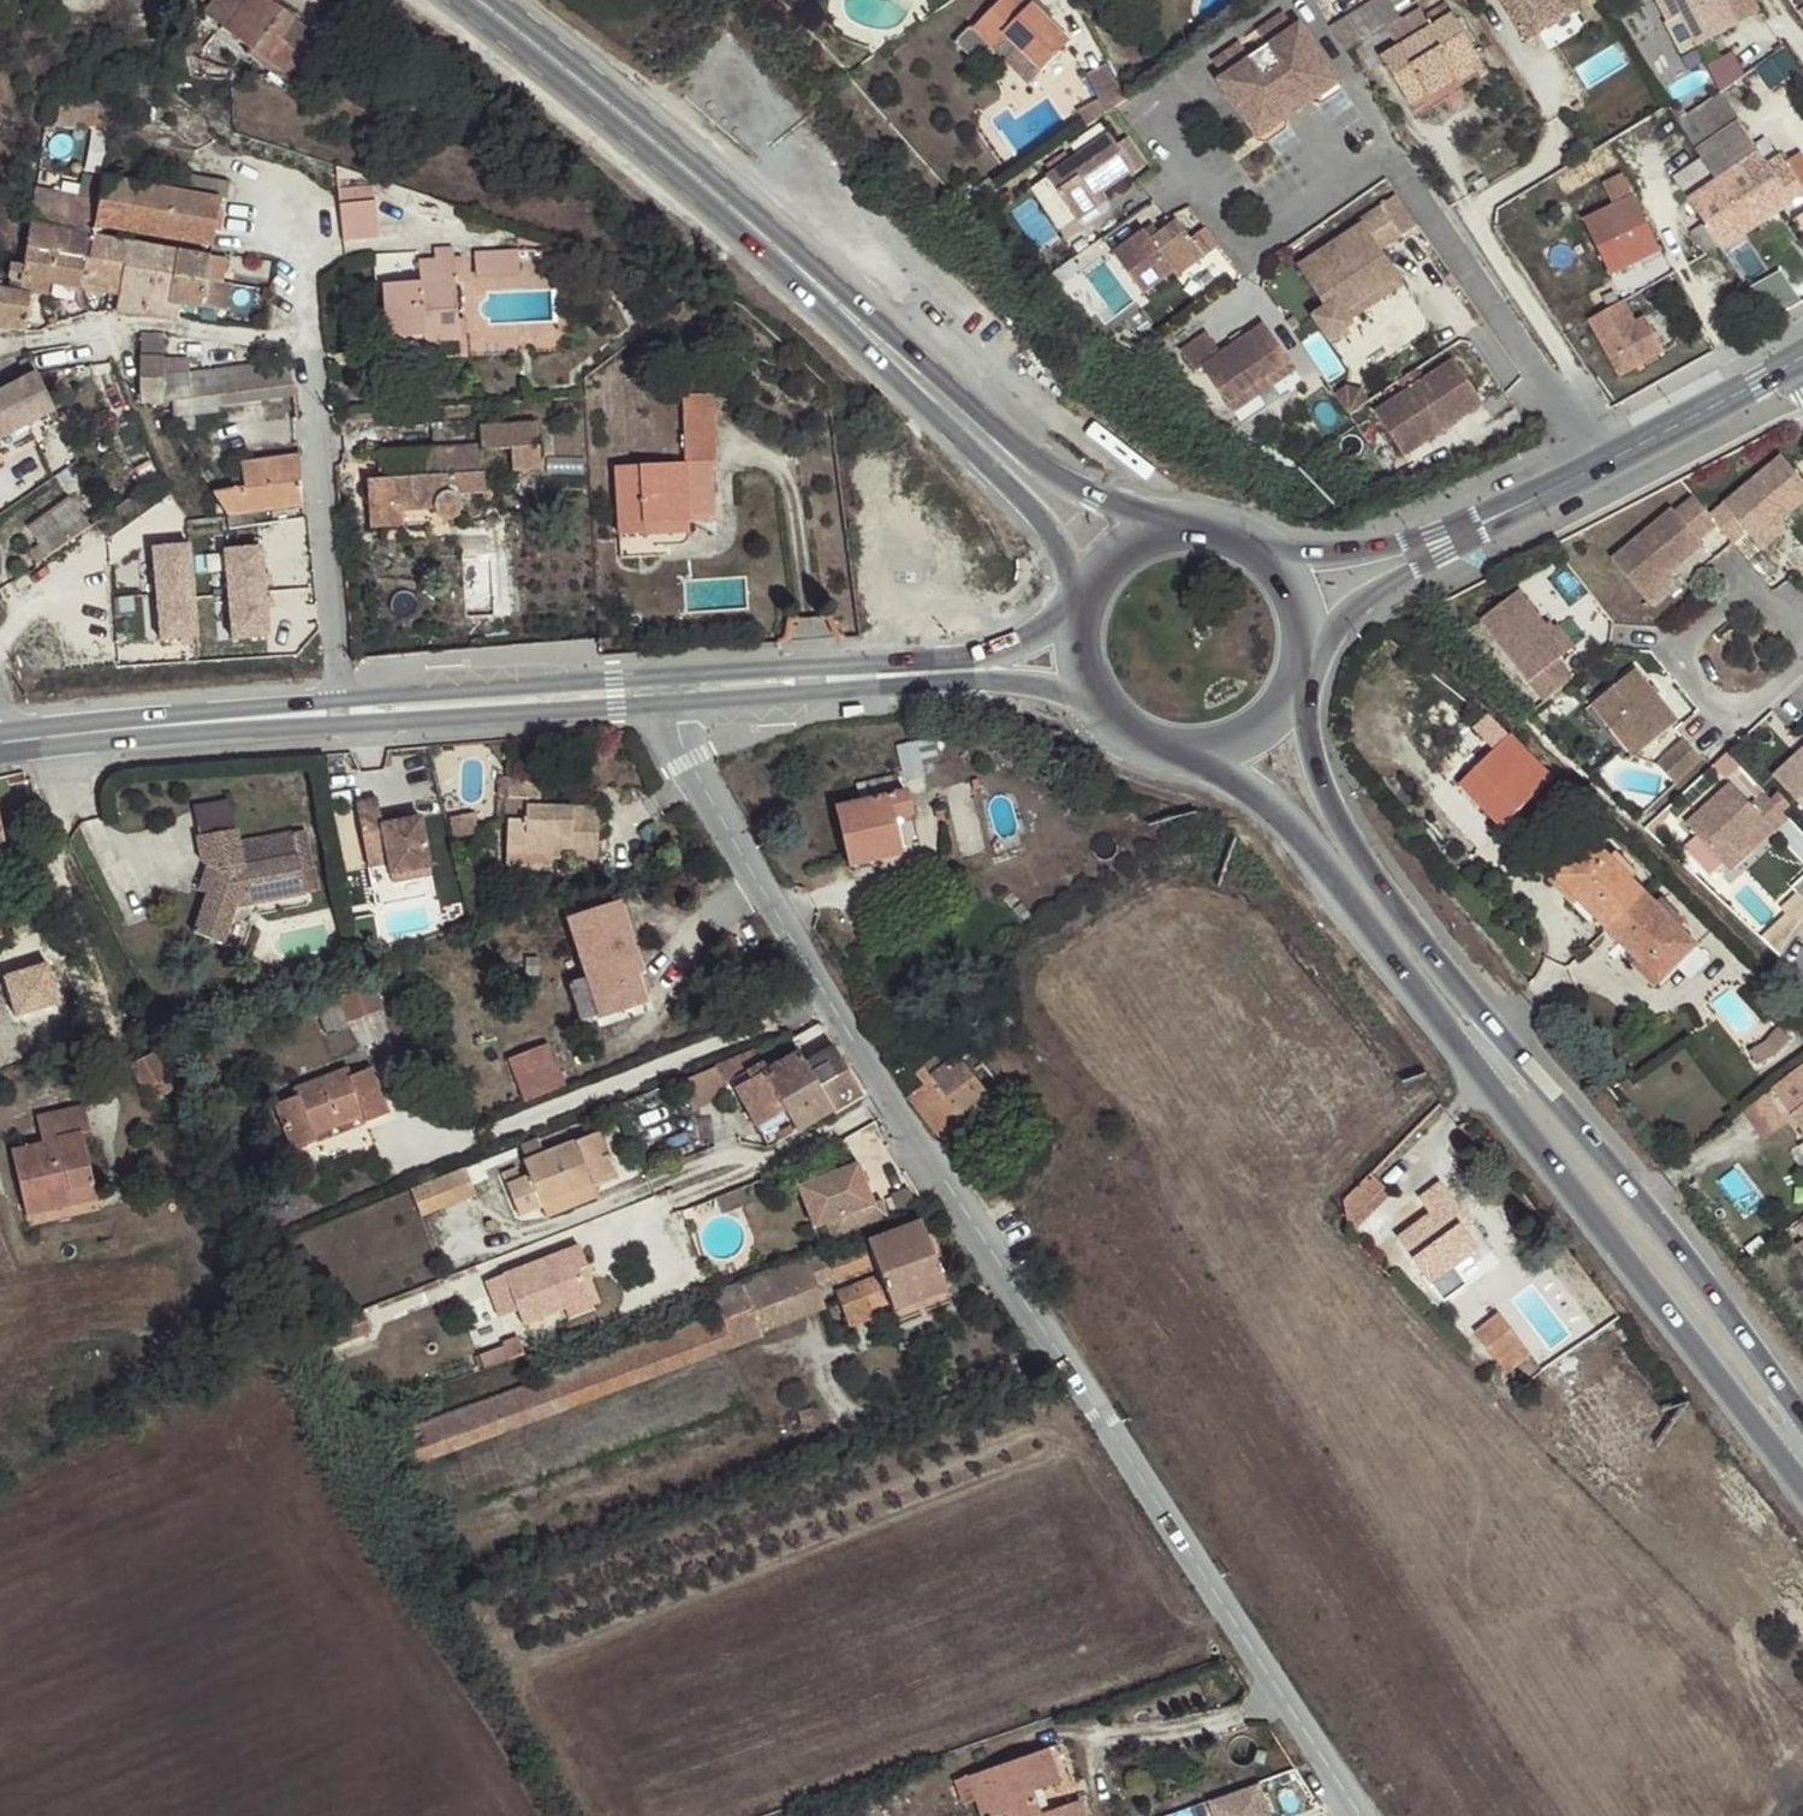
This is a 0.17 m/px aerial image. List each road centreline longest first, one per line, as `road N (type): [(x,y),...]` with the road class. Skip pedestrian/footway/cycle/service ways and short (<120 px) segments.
road 1 (residential): [(657,691),(1060,1362),(1350,1815)]
road 2 (primary): [(1186,736),(1263,808),(1802,1488)]
road 3 (primary): [(1802,1416),(1345,812),(1280,687)]
road 4 (residential): [(1596,464),(1383,160),(1249,254),(1172,144)]
road 5 (primary): [(471,0),(745,206),(899,363)]
road 6 (residential): [(306,248),(344,714)]
road 7 (residential): [(1626,449),(1467,210),(1555,154)]
road 8 (secondary): [(8,742),(344,714)]
road 9 (secondary): [(344,714),(657,691)]
road 10 (primary): [(1149,538),(1074,501),(899,363)]
road 11 (primary): [(899,363),(1075,558),(1096,592)]
road 12 (residential): [(1735,713),(1673,649),(1743,582),(1802,639)]
road 13 (secondary): [(876,675),(1034,685),(1130,716)]
road 14 (secondary): [(657,691),(876,675)]
road 15 (secondary): [(1088,627),(1020,650),(876,675)]
road 16 (tertiary): [(1293,657),(1452,534)]
road 17 (tertiary): [(1626,449),(1800,359)]
road 18 (tertiary): [(1452,534),(1372,556),(1264,558)]
road 19 (tertiary): [(1452,534),(1596,464)]
road 20 (primary): [(1264,558),(1230,536),(1189,529),(1149,538)]

